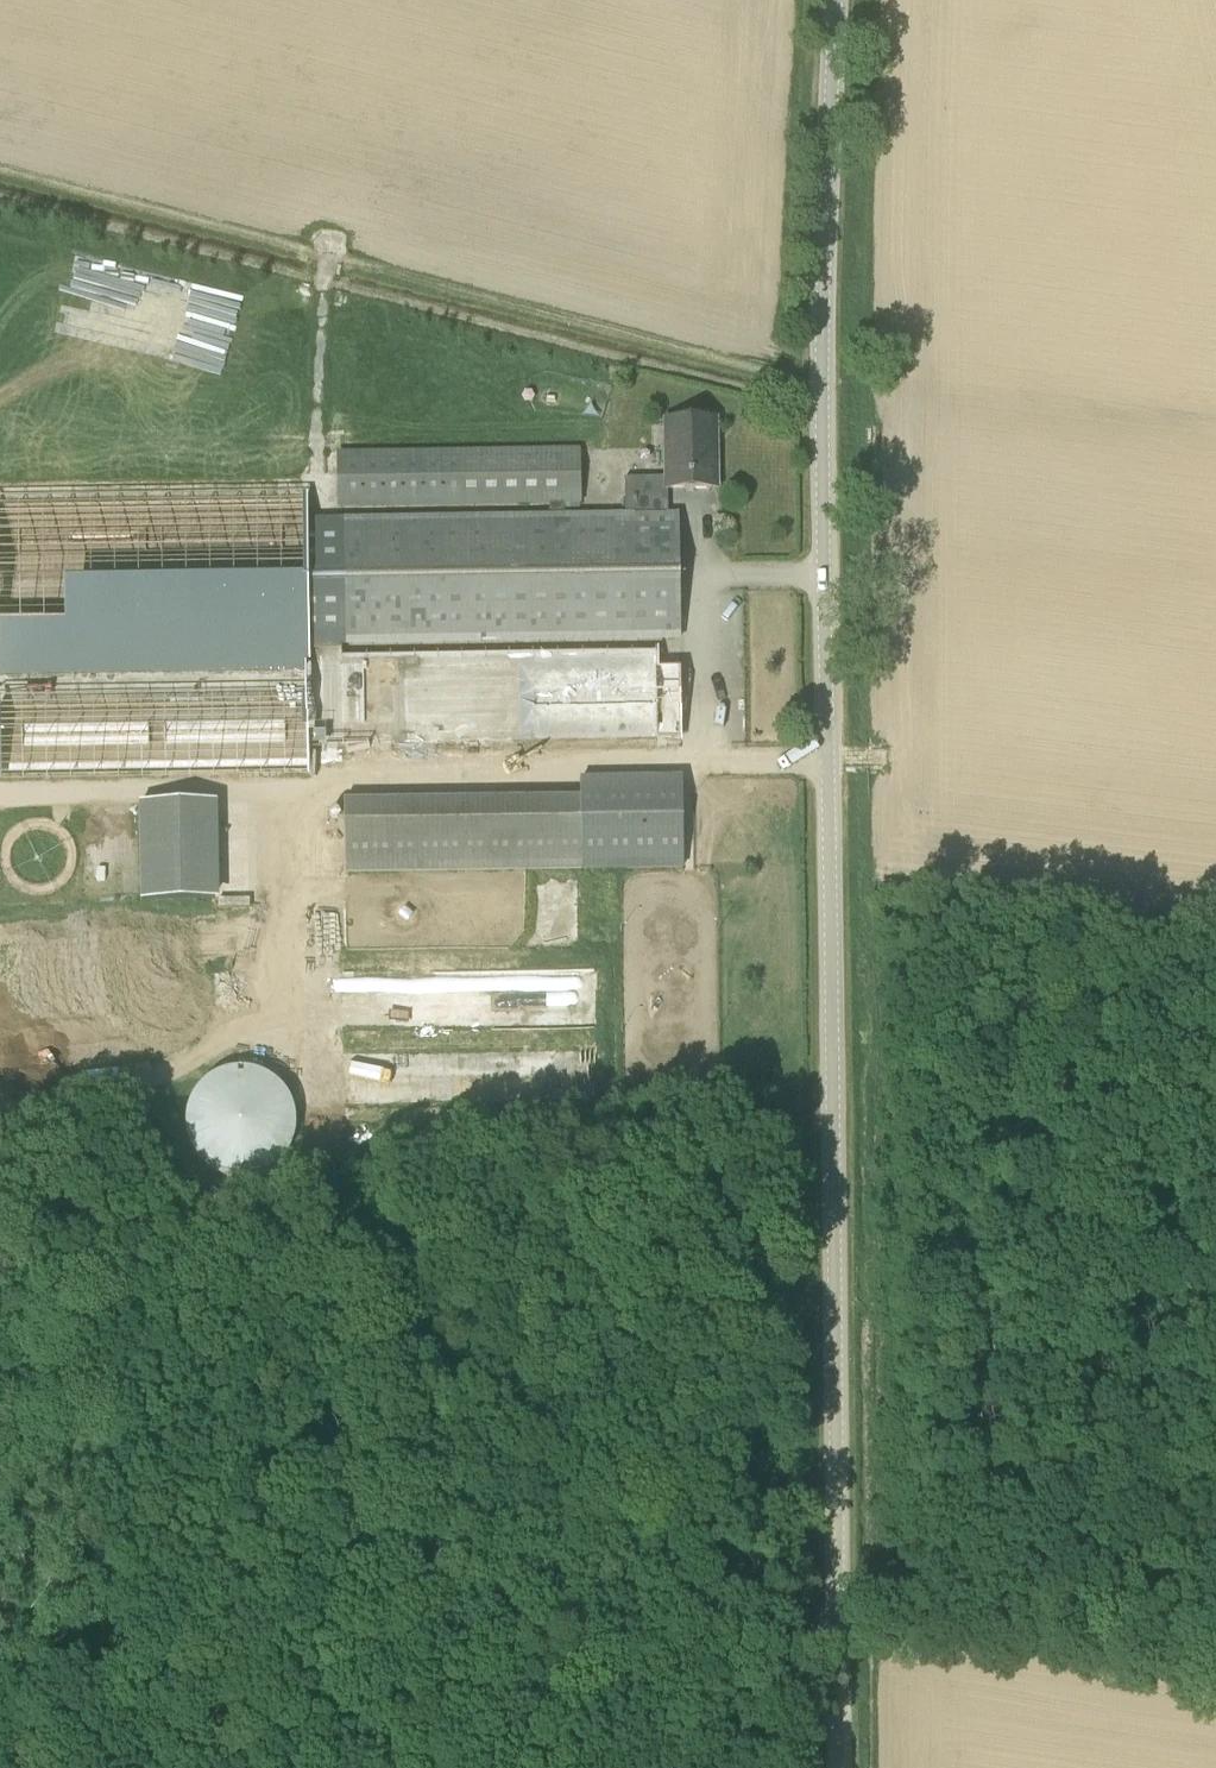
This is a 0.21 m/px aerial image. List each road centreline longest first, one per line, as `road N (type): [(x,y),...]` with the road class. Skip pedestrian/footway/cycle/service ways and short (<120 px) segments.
road 1 (tertiary): [(836,1767),(824,272),(837,0)]
road 2 (track): [(0,1093),(183,1069)]

